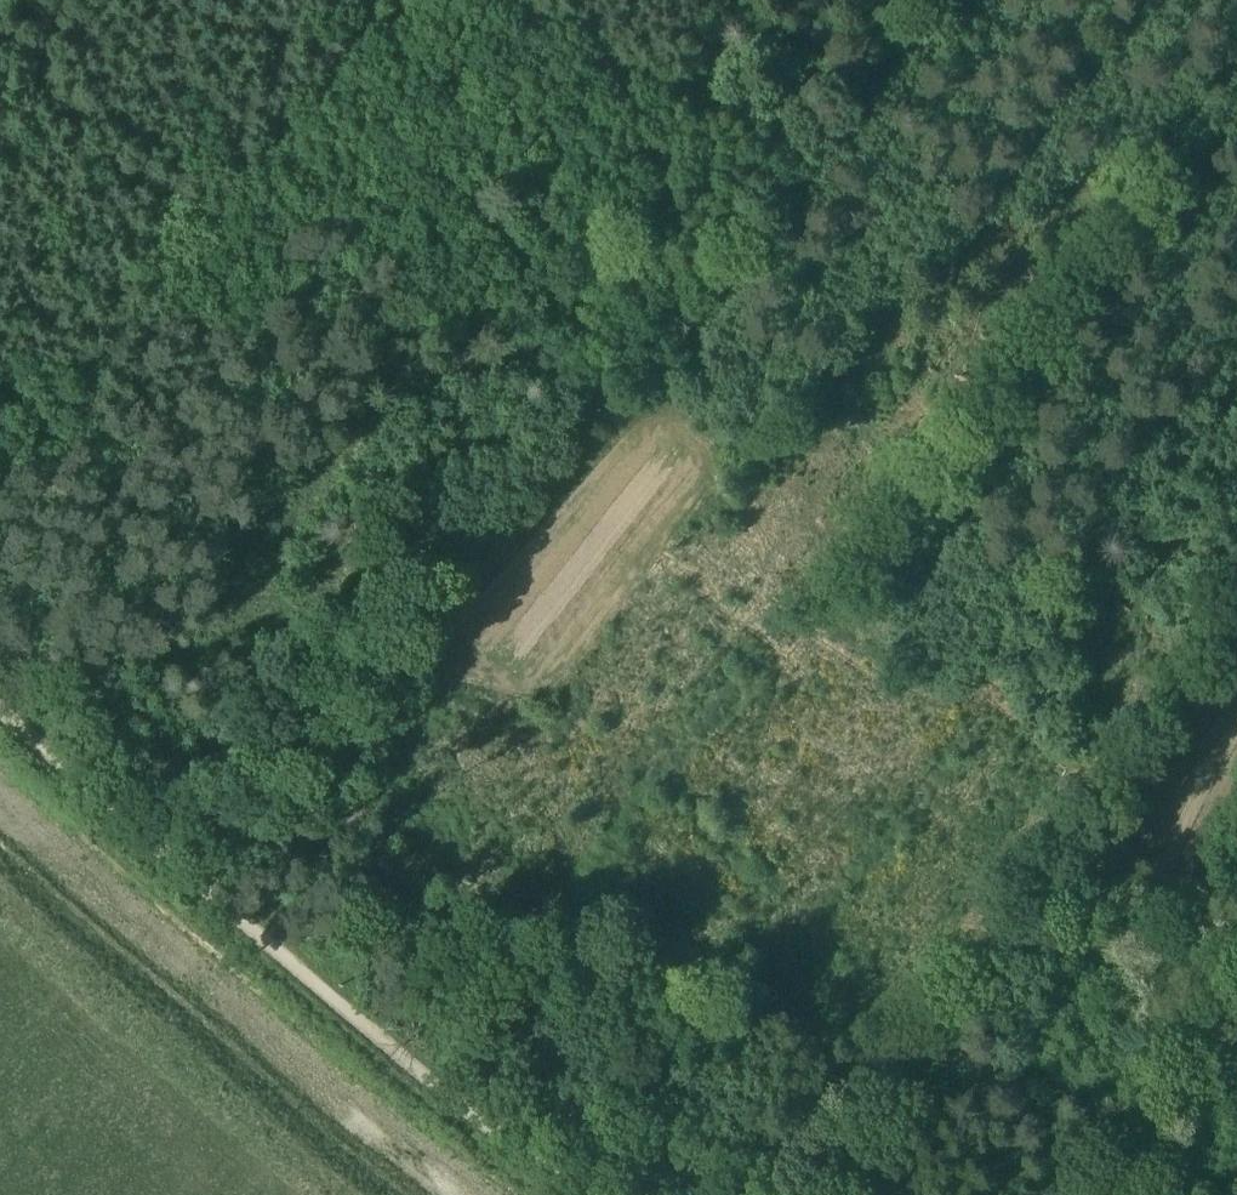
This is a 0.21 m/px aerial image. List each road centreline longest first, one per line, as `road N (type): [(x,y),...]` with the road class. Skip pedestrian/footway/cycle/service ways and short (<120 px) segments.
road 1 (track): [(0,712),(345,1010),(586,1194)]
road 2 (track): [(1142,870),(1029,1015),(997,1033),(940,1046),(890,1085),(877,1108),(882,1172),(872,1194)]
road 3 (track): [(127,824),(202,773),(281,736),(366,671),(431,651)]

